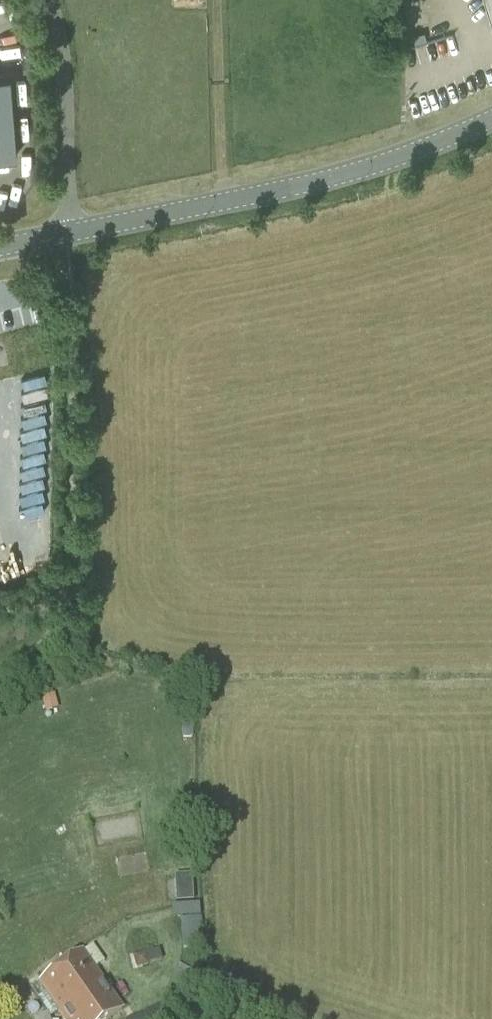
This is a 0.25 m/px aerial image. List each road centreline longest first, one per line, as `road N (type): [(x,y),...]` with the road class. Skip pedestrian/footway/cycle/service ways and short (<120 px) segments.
road 1 (secondary): [(71,232),(301,186),(491,119)]
road 2 (unclassified): [(71,232),(59,45),(47,0)]

